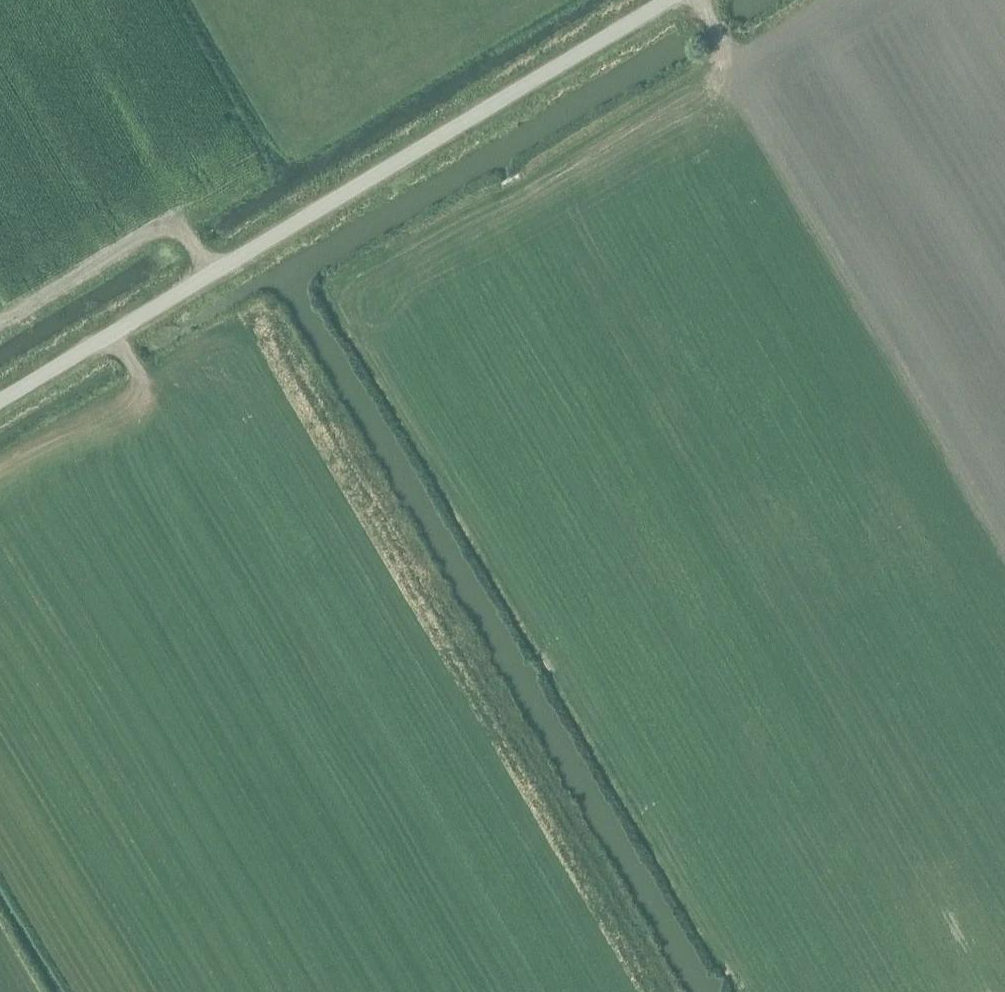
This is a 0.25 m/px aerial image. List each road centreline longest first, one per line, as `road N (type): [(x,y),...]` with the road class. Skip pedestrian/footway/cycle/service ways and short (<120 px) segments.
road 1 (unclassified): [(0,399),(665,0)]

